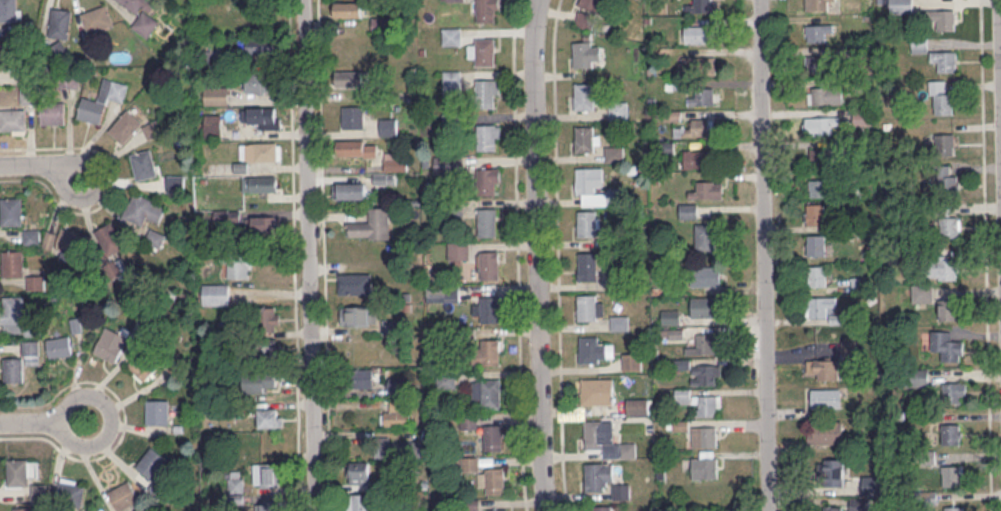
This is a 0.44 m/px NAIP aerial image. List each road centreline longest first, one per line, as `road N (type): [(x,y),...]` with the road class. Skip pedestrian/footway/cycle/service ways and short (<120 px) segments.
road 1 (residential): [(548,510),(534,70),(542,0)]
road 2 (residential): [(316,510),(304,0)]
road 3 (residential): [(758,0),(769,510)]

